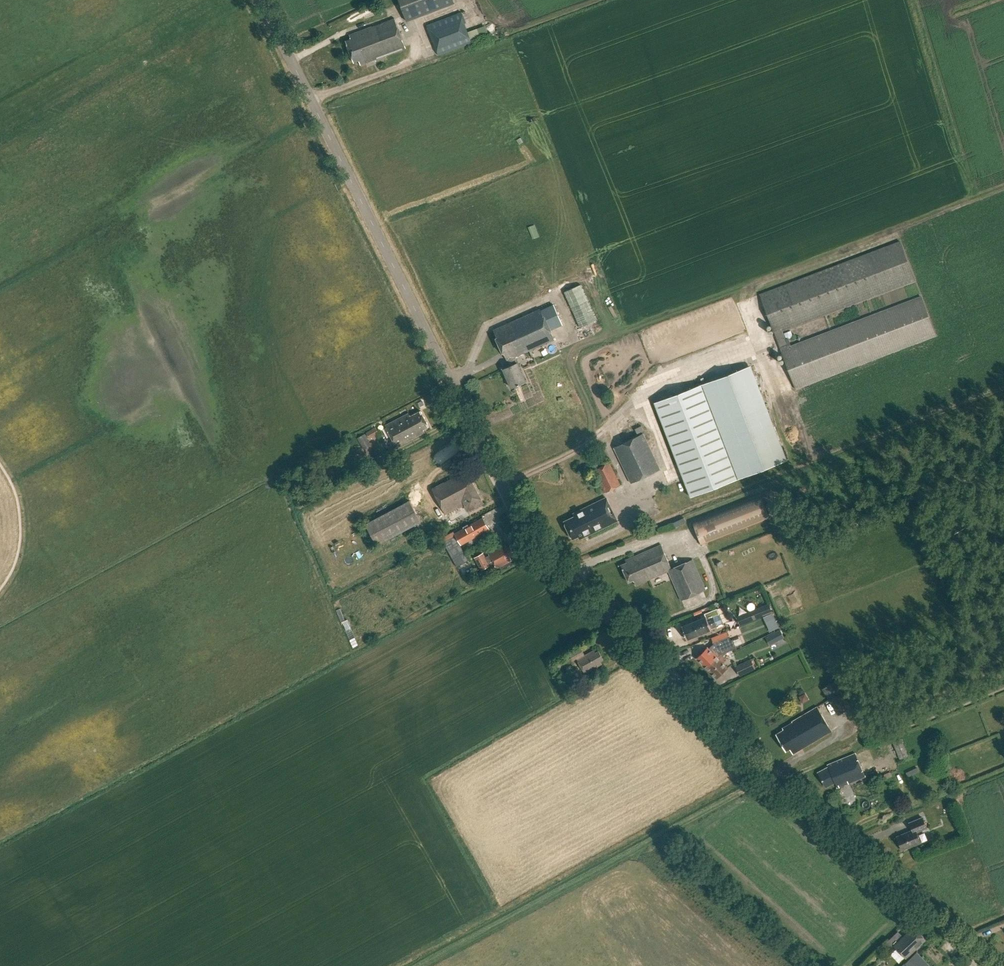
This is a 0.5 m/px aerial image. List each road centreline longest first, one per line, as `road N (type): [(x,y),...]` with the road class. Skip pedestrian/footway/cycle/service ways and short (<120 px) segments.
road 1 (tertiary): [(988,965),(771,774),(525,526),(260,0)]
road 2 (track): [(746,300),(746,289),(1003,190)]
road 3 (track): [(595,436),(571,367),(577,348),(746,289)]

